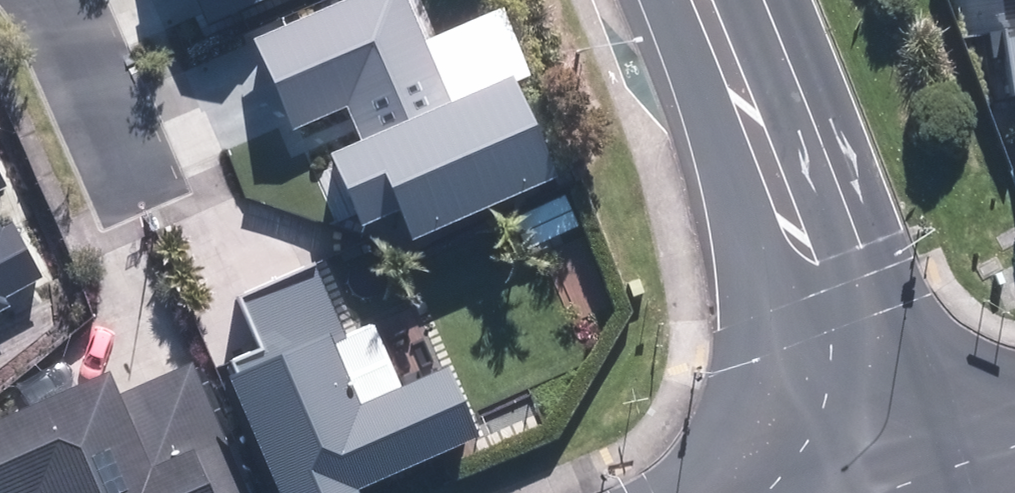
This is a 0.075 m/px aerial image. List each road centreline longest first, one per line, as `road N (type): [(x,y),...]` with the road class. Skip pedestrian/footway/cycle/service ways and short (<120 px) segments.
road 1 (secondary): [(700,0),(794,205),(900,477)]
road 2 (residential): [(140,182),(57,0)]
road 3 (residential): [(1014,443),(900,477)]

